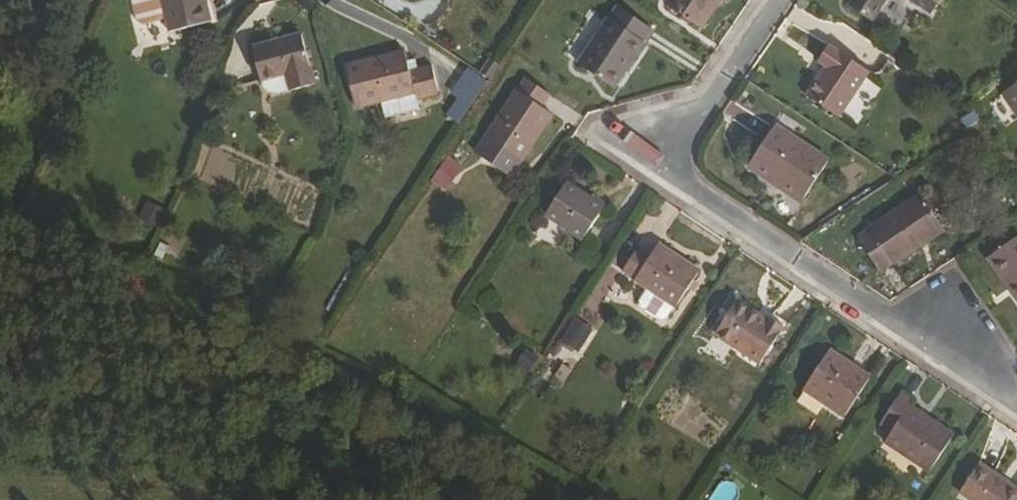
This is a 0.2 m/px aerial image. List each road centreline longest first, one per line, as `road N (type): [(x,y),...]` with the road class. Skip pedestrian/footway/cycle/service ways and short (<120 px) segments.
road 1 (residential): [(1016,402),(673,173),(787,0)]

